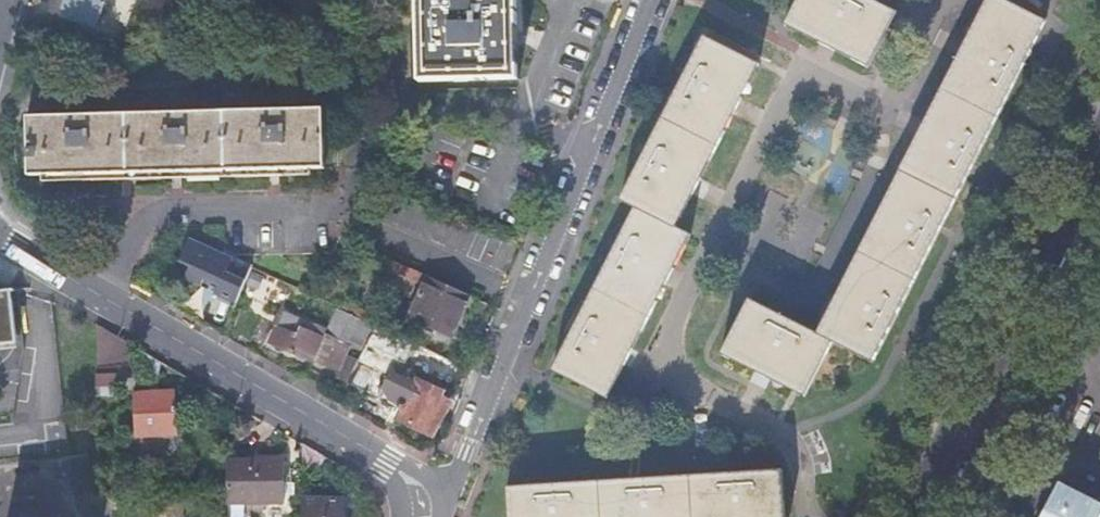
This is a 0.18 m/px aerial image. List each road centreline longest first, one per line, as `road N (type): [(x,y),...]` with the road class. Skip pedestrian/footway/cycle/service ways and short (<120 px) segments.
road 1 (residential): [(421,500),(464,456),(650,0)]
road 2 (residential): [(421,500),(393,462),(0,236)]
road 3 (tertiary): [(1099,150),(913,516)]

